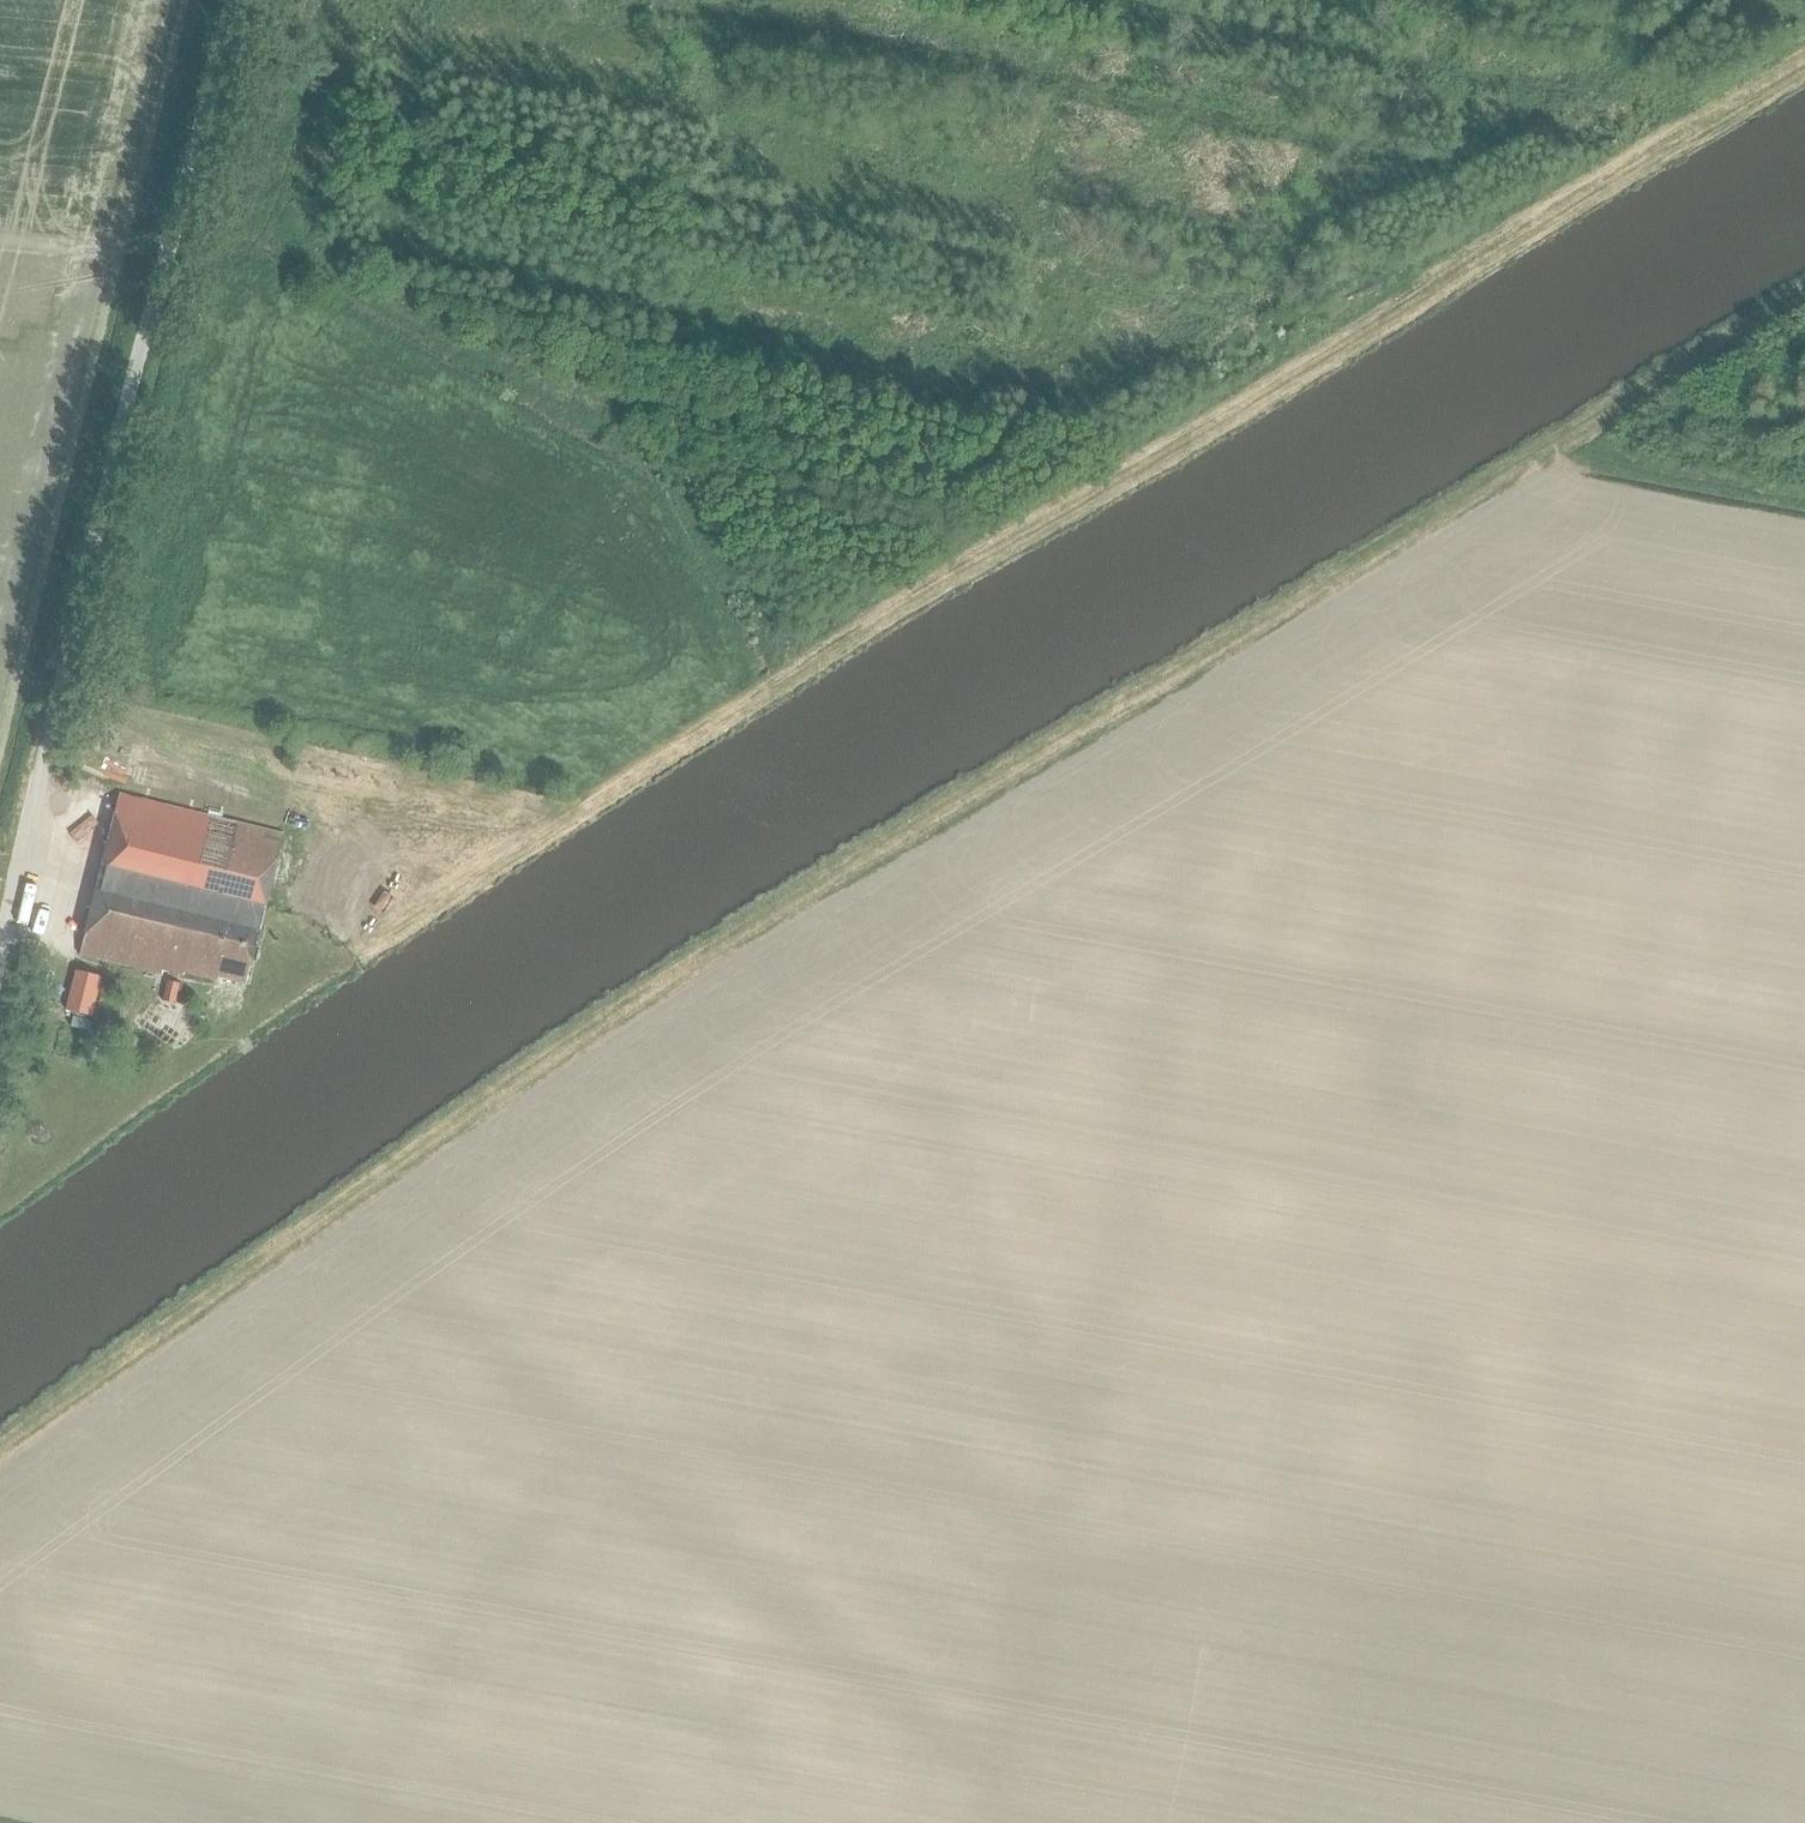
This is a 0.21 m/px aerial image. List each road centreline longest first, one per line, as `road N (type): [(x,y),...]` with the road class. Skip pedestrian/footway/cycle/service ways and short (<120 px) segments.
road 1 (unclassified): [(0,974),(237,0)]

